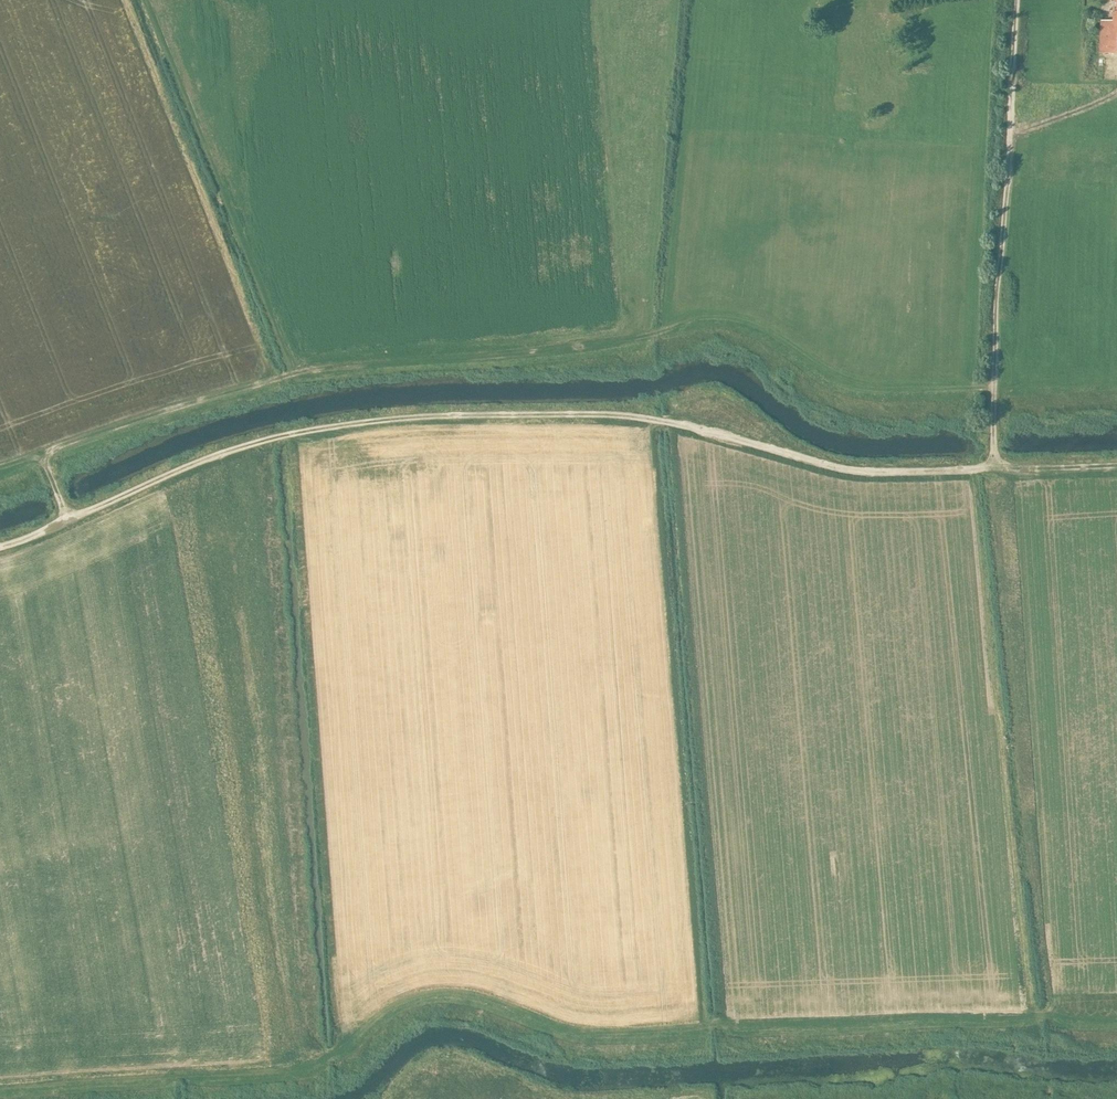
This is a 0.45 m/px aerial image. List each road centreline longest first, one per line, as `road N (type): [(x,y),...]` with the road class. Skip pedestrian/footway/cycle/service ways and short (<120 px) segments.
road 1 (track): [(1116,461),(843,468),(794,451),(723,400),(705,398),(663,421),(606,412),(429,415),(267,439),(0,546)]
road 2 (track): [(1016,0),(991,420),(1000,466)]

